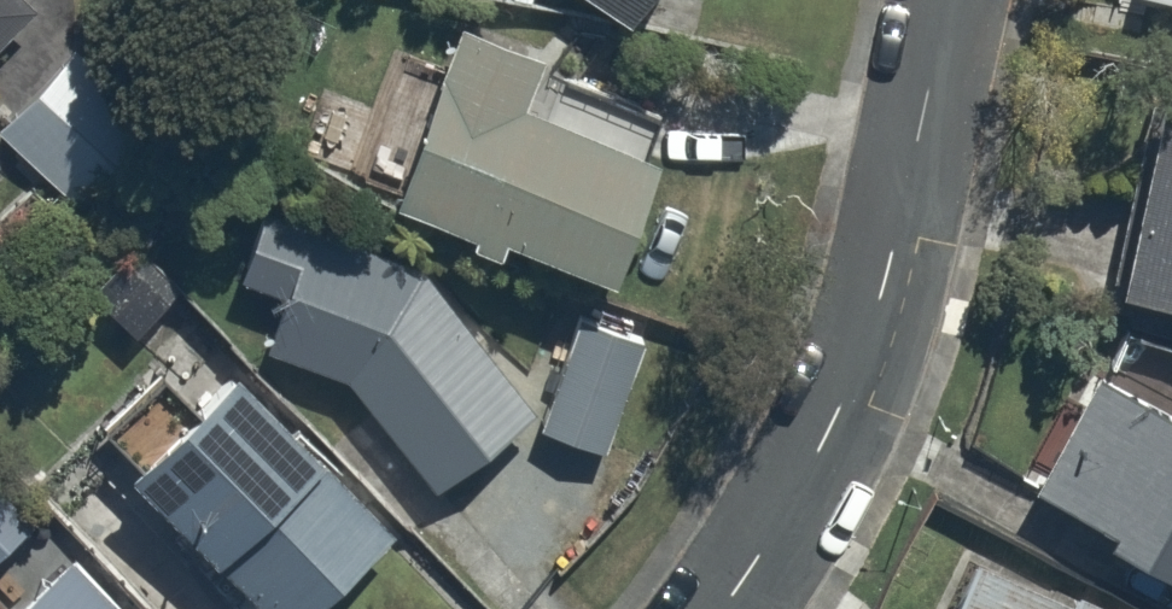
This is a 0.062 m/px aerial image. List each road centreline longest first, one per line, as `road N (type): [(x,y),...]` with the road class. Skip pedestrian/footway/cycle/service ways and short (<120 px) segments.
road 1 (residential): [(949,0),(888,272),(832,430),(723,608)]

